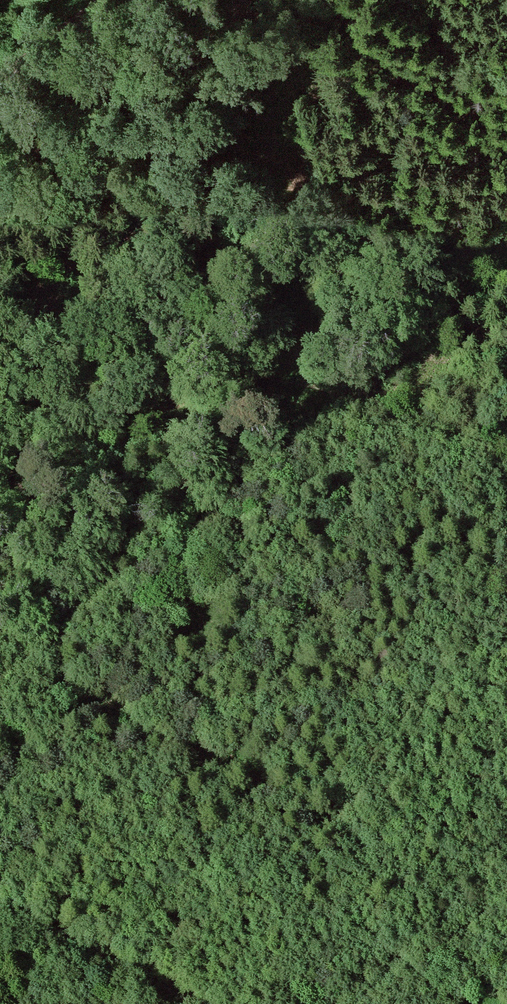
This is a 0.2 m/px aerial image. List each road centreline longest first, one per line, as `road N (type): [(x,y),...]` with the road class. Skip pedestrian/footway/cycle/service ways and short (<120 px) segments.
road 1 (track): [(0,676),(506,269)]
road 2 (track): [(0,907),(205,1003)]
road 3 (track): [(96,0),(0,80)]

